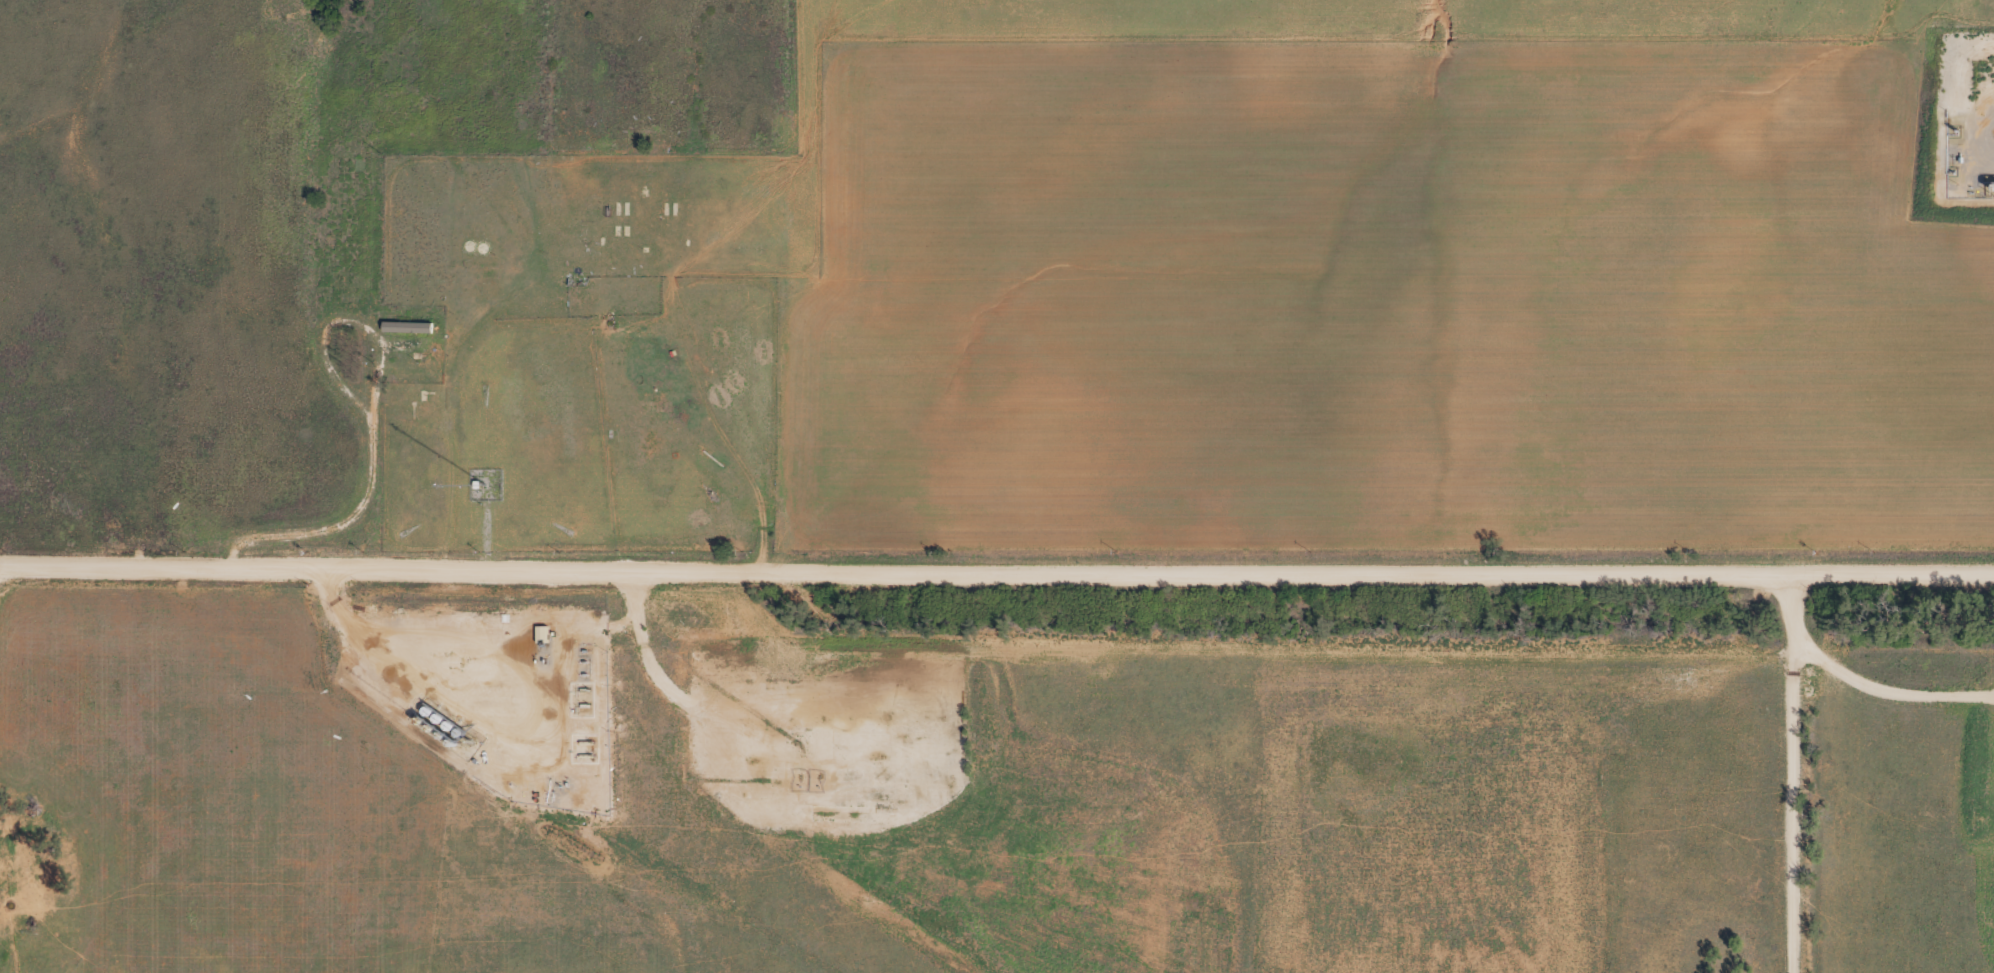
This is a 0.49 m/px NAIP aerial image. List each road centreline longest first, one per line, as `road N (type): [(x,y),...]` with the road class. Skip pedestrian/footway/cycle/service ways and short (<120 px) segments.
road 1 (residential): [(0,568),(1993,569)]

